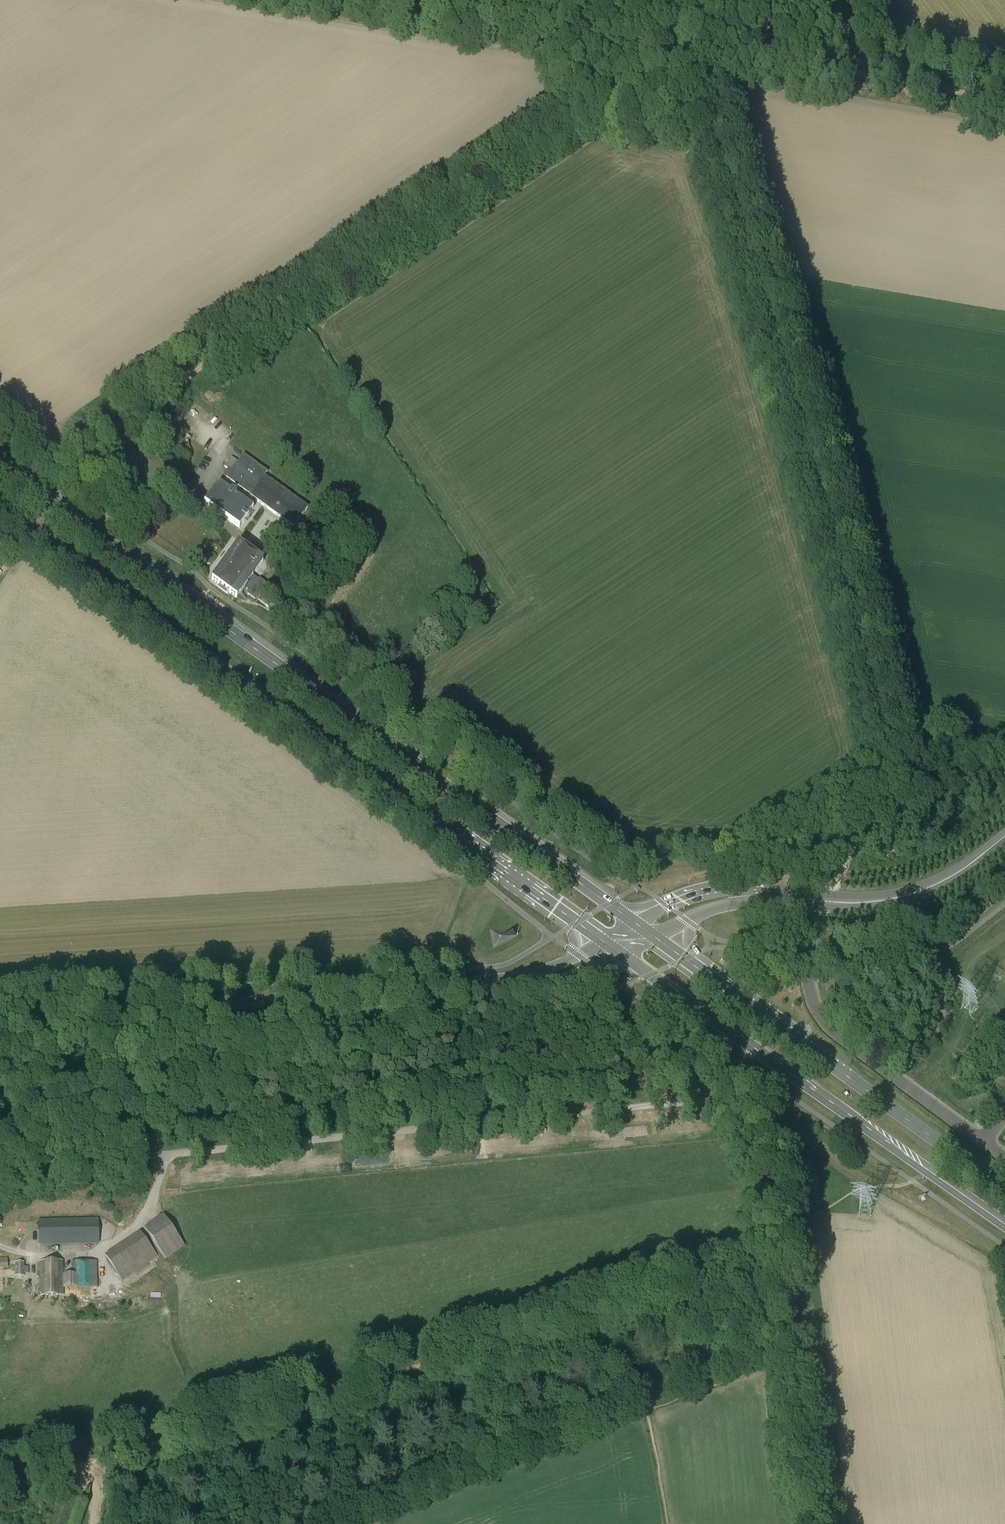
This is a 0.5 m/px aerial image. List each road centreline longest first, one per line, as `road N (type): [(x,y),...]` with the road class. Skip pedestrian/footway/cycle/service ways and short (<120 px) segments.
road 1 (track): [(825,900),(885,784),(892,743),(779,344),(681,44)]
road 2 (primary): [(633,921),(0,464)]
road 3 (track): [(681,44),(142,406),(101,439),(75,475)]
road 4 (primary): [(0,507),(601,940)]
road 5 (track): [(536,1117),(0,1172)]
road 6 (primary): [(620,954),(1004,1225)]
road 7 (secondary): [(0,1019),(452,987)]
road 8 (primary): [(1004,1189),(653,935)]
road 9 (track): [(681,44),(1004,98)]
road 10 (residential): [(984,1142),(822,1017),(808,976),(813,925),(825,900)]
road 11 (track): [(681,44),(426,0)]
road 12 (track): [(816,1523),(789,1277)]
road 13 (track): [(0,1246),(86,1255),(113,1241),(145,1214),(167,1154)]
road 14 (track): [(754,1099),(536,1117)]
road 15 (secondary): [(825,900),(861,902),(928,887),(1004,836)]
road 16 (track): [(789,1277),(772,1124),(754,1099)]
road 17 (secondary): [(452,987),(558,982),(620,954)]
road 18 (secondary): [(601,940),(568,962),(452,987)]
road 19 (secondary): [(782,896),(714,888),(633,921)]
road 20 (secondary): [(653,935),(715,908),(782,896)]

